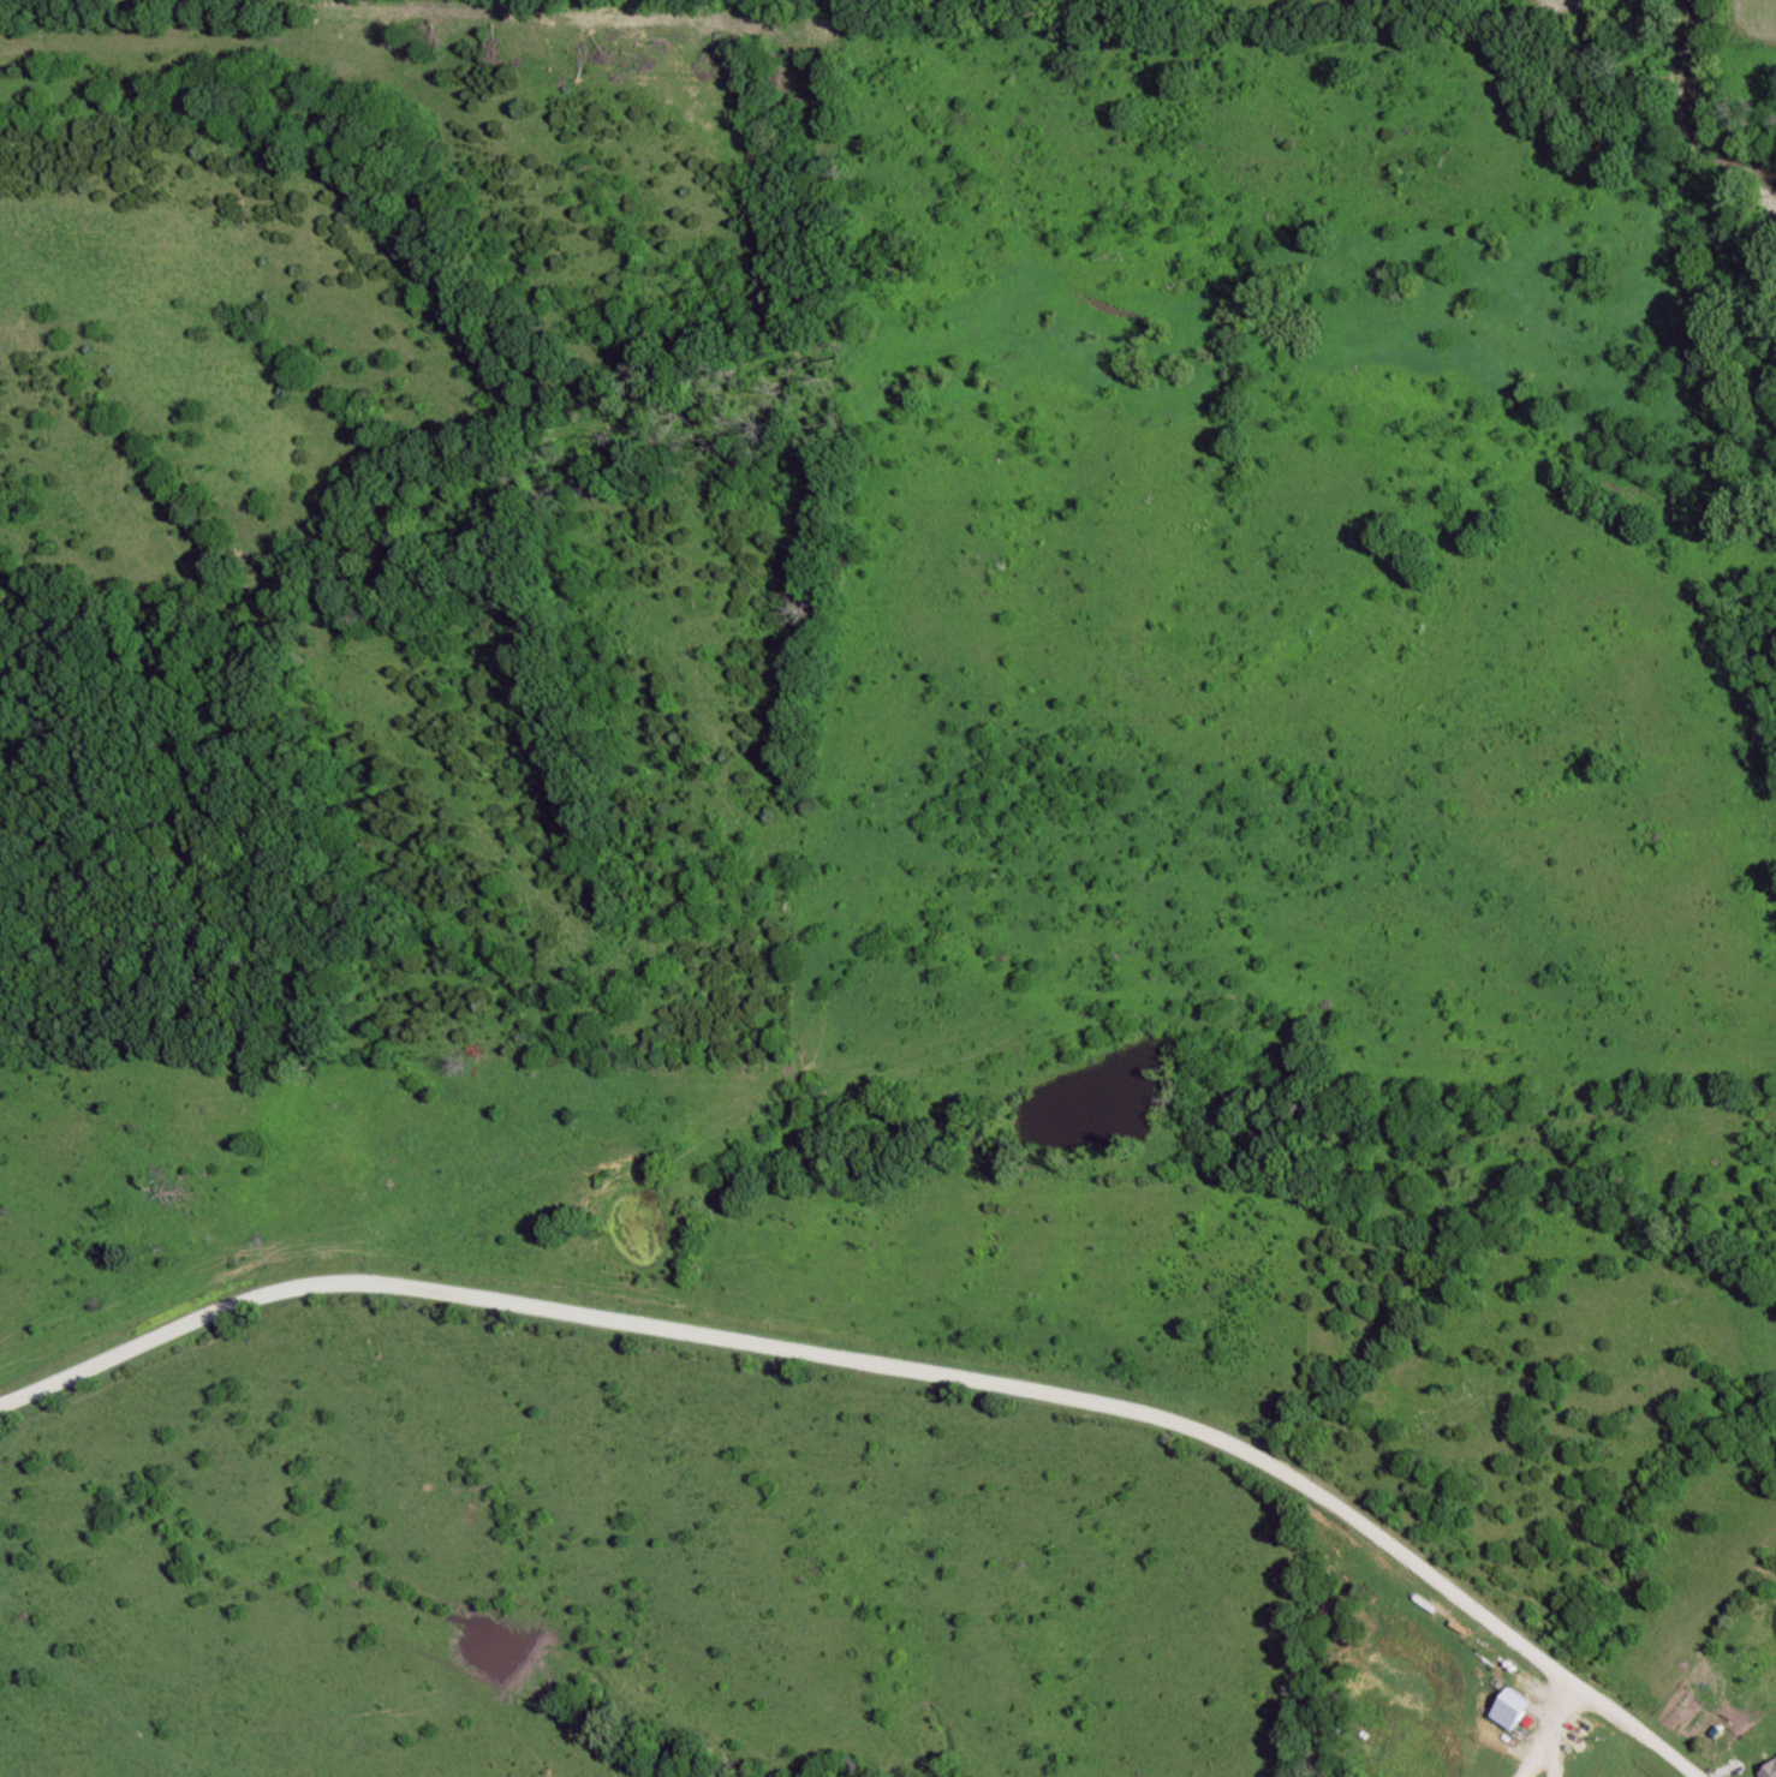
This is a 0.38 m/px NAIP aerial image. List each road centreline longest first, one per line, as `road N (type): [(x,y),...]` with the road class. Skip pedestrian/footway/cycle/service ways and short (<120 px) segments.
road 1 (tertiary): [(1684,1776),(1424,1578),(1180,1427),(934,1379),(345,1286),(193,1328),(0,1410)]

